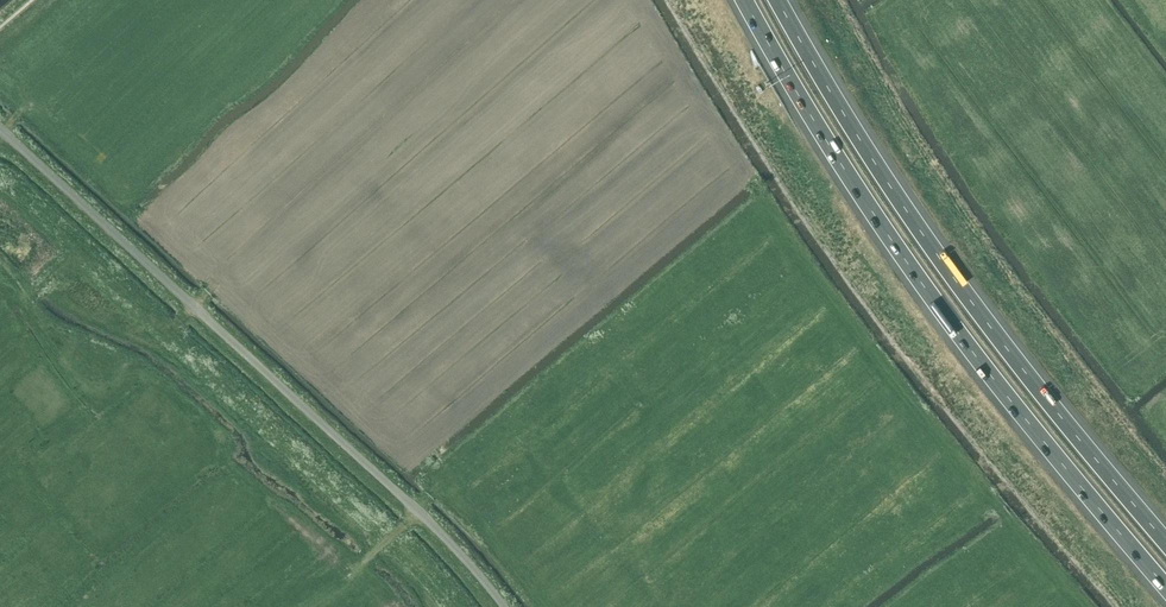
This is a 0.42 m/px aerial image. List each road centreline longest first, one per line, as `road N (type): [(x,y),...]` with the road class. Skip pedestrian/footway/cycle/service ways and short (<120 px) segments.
road 1 (motorway): [(743,0),(899,254),(1165,590)]
road 2 (unclassified): [(505,606),(449,541),(0,129)]
road 3 (motorway): [(1165,545),(958,287),(858,141),(777,0)]

